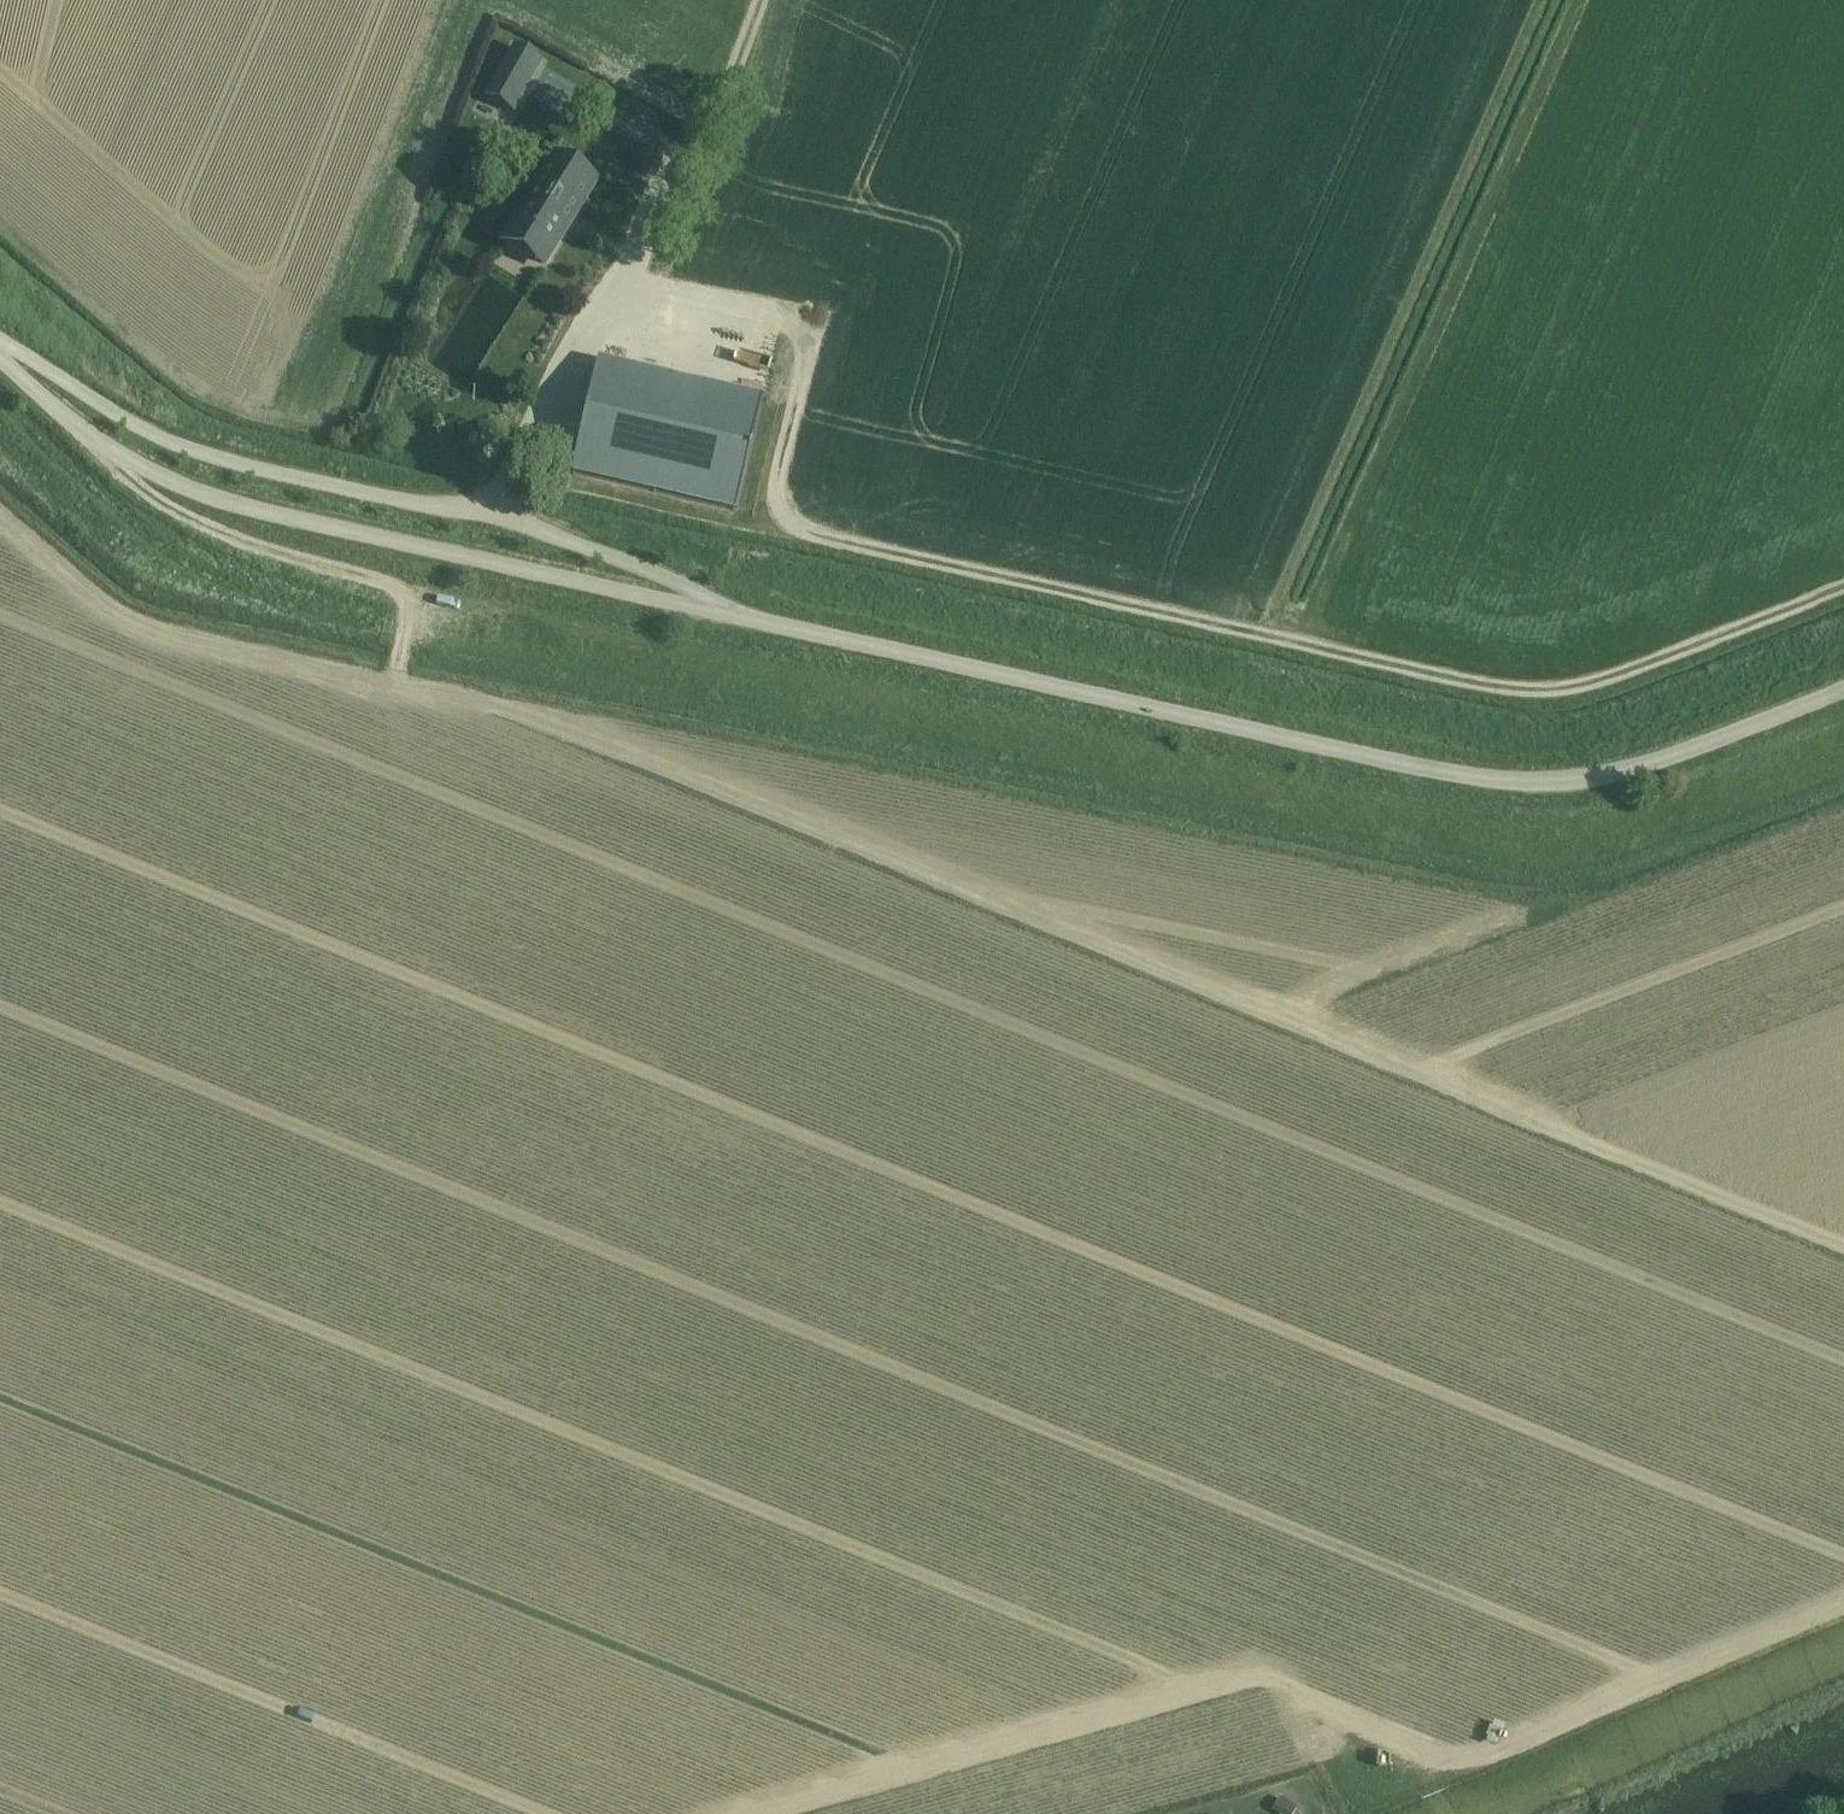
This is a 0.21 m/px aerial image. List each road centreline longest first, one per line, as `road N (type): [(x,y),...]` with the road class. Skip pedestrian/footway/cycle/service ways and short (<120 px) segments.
road 1 (unclassified): [(1843,709),(1678,771),(1578,791),(1428,784),(272,512),(146,473),(0,351)]

